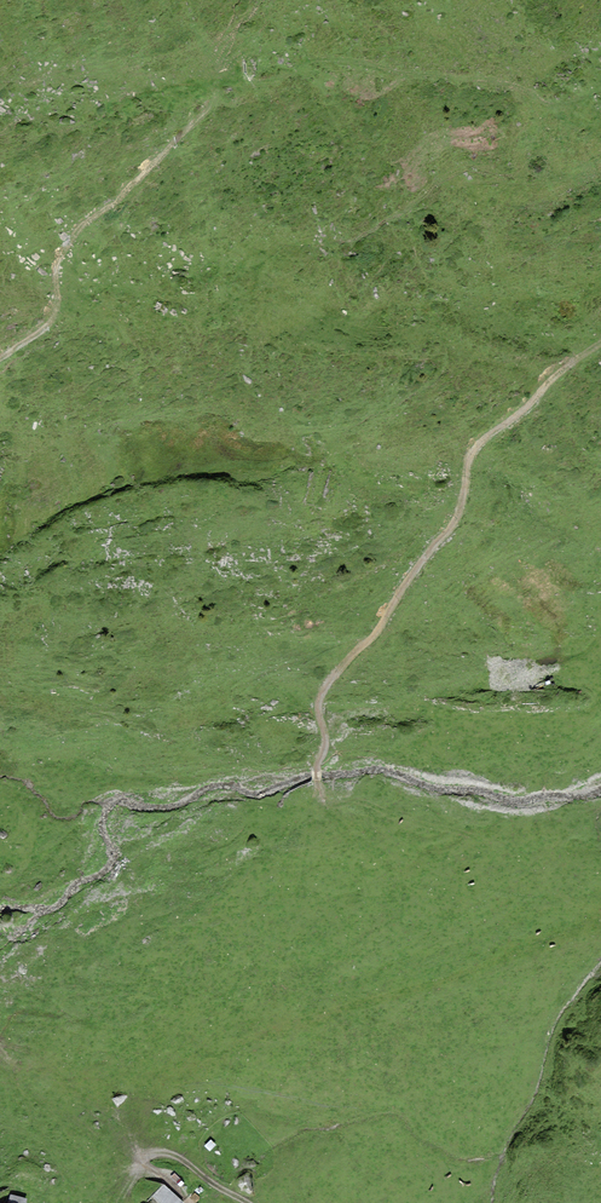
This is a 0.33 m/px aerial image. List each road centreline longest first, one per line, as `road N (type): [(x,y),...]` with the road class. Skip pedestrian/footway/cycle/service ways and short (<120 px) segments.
road 1 (track): [(319,785),(326,744),(320,699),(456,520),(477,447),(600,341)]
road 2 (track): [(0,359),(50,323),(68,244),(207,109),(211,83)]
road 3 (track): [(246,1202),(179,1158),(155,1152),(142,1161),(103,1107),(17,1070),(0,1053)]

